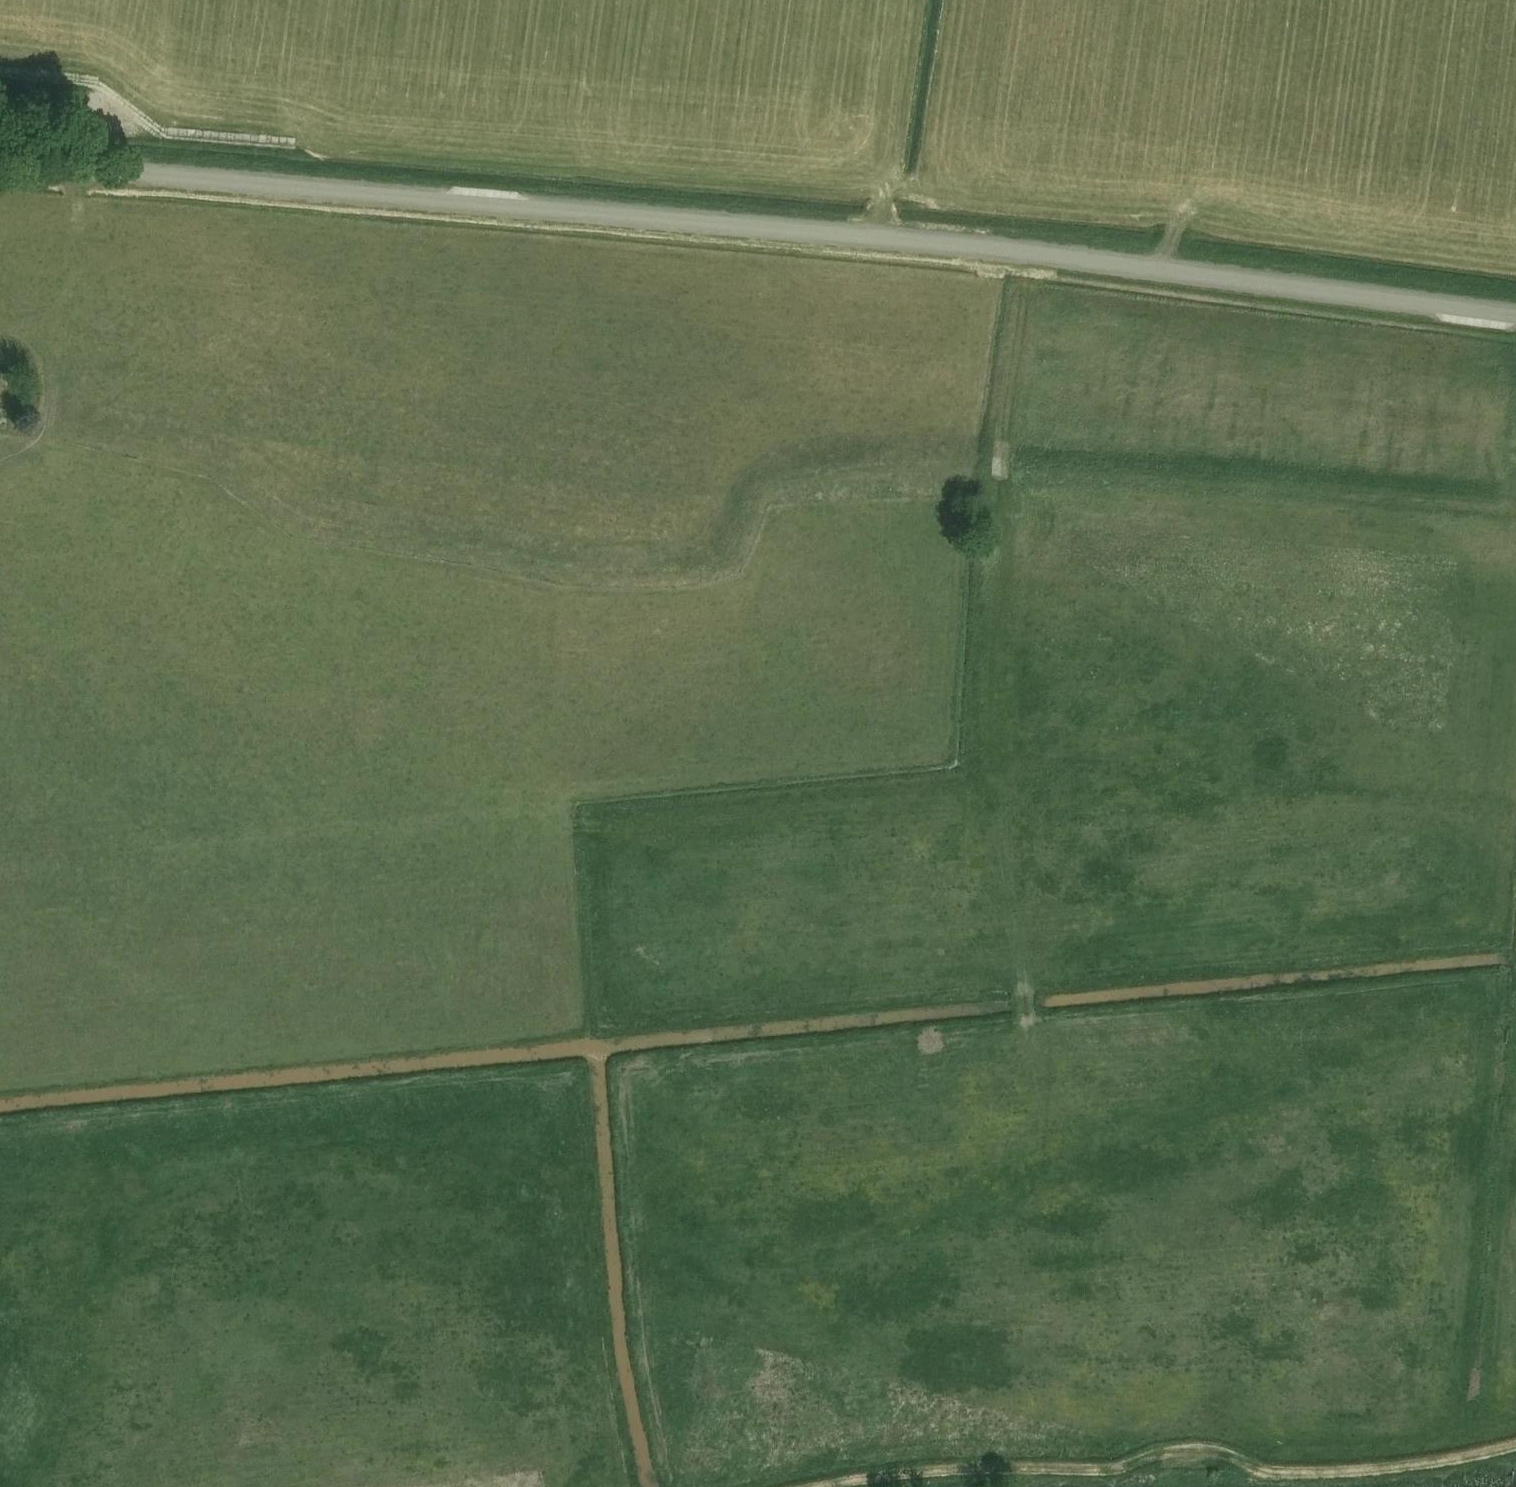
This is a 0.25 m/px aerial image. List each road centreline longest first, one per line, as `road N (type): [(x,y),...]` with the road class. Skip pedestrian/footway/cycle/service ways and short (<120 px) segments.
road 1 (unclassified): [(1515,319),(901,241),(0,163)]

